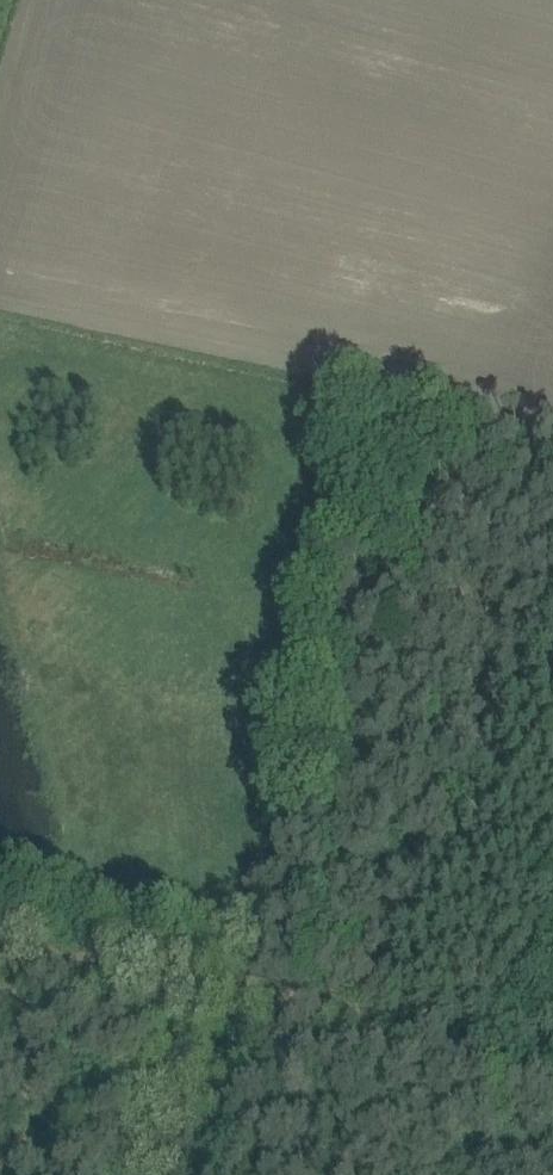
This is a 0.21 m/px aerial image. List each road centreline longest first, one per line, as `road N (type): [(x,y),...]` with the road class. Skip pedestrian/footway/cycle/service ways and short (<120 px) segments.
road 1 (unclassified): [(552,1088),(241,982),(0,939)]

